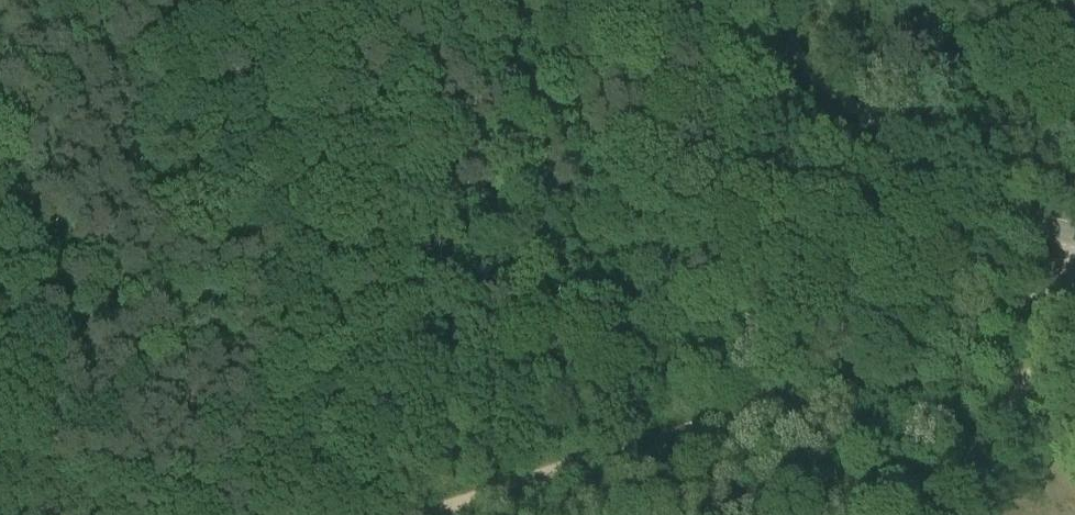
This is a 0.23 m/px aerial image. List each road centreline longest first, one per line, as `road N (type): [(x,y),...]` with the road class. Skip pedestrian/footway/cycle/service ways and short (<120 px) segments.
road 1 (track): [(1063,283),(862,374),(657,430),(416,514)]
road 2 (tertiary): [(1074,231),(874,159),(785,95),(688,0)]
road 3 (track): [(935,514),(1055,337),(1063,283)]

